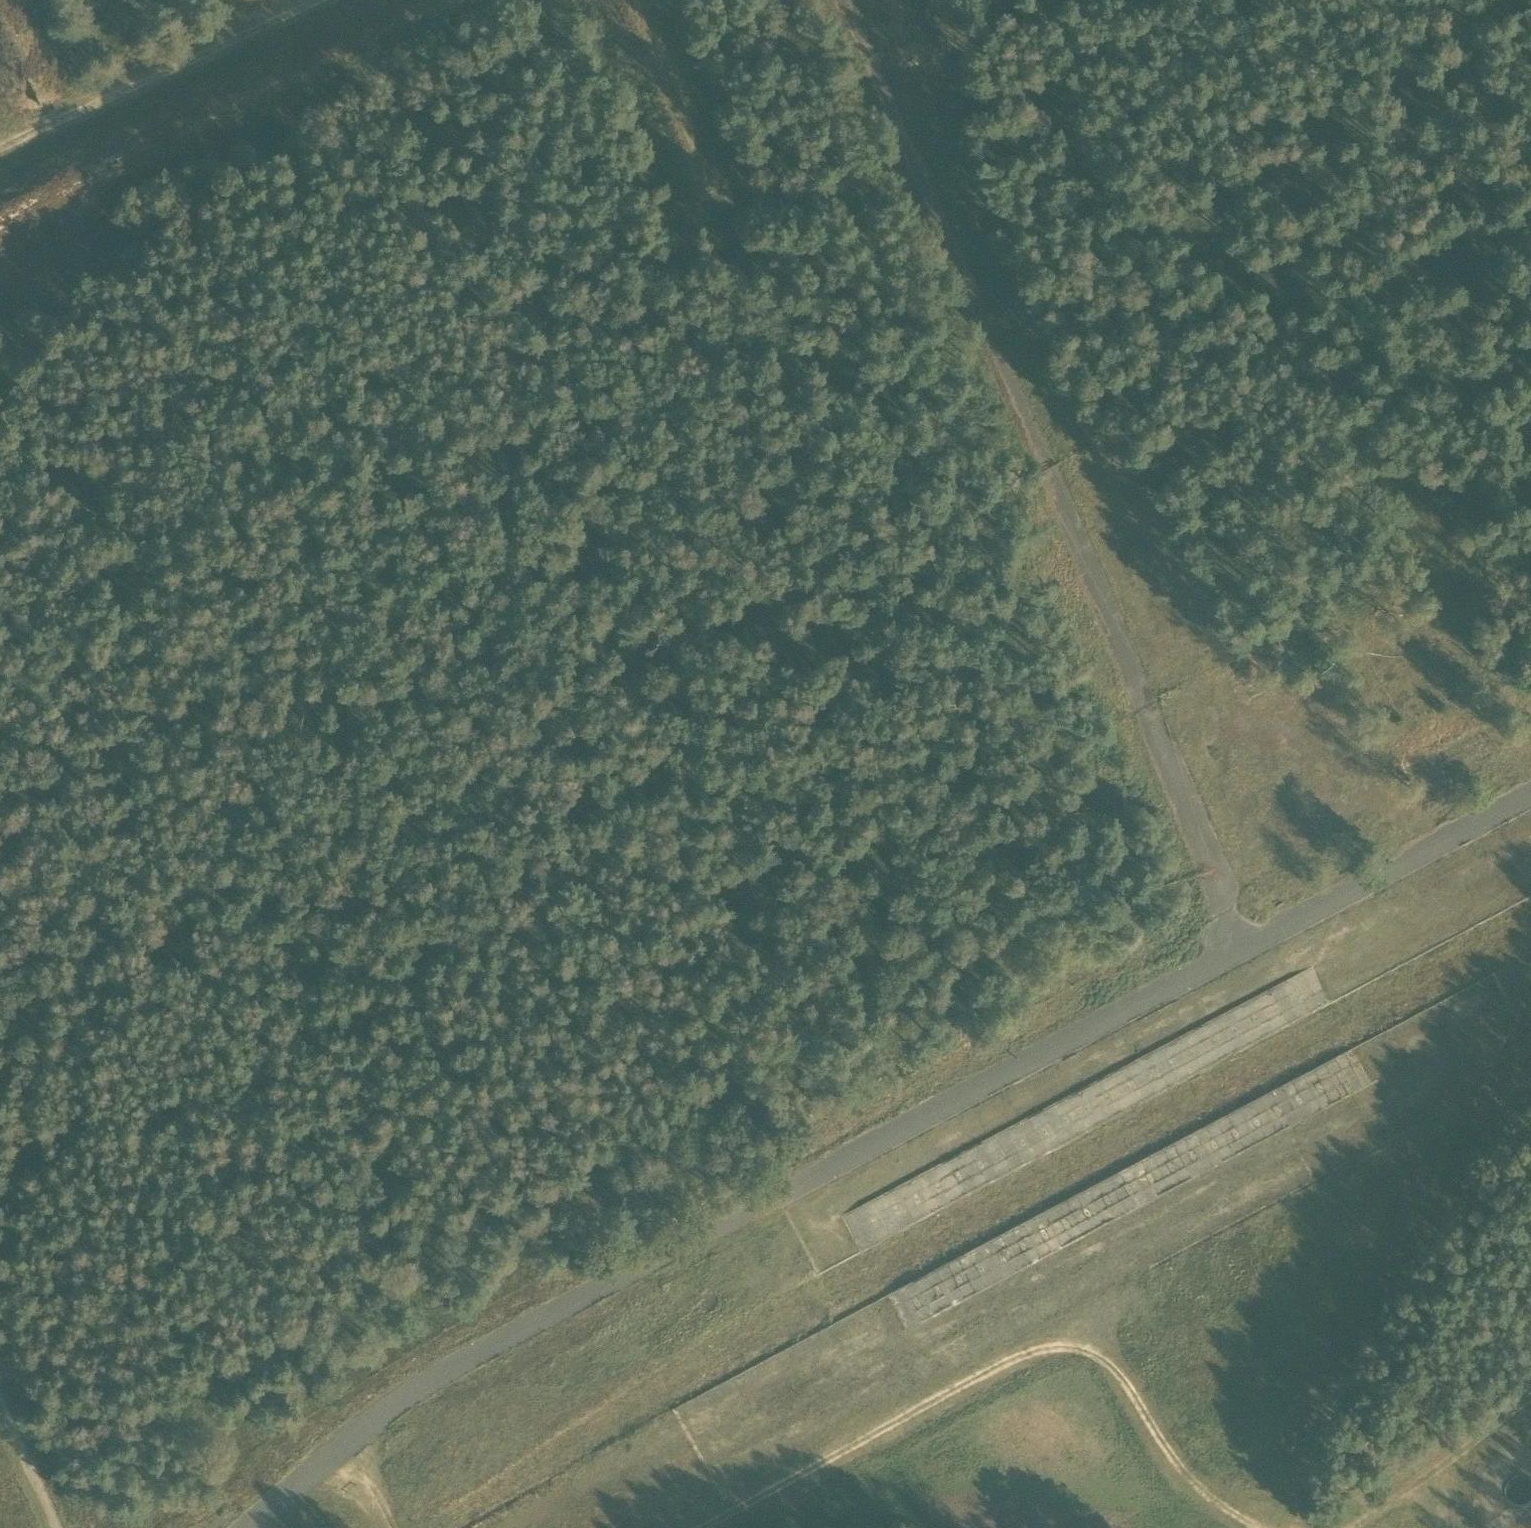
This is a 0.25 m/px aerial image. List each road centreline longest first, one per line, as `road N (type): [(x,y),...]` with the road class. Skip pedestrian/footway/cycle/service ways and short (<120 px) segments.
road 1 (track): [(1241,953),(530,1331),(434,1389),(259,1527)]
road 2 (track): [(1241,953),(1233,876),(840,0)]
road 3 (track): [(716,1527),(1079,1339),(1107,1348),(1197,1489),(1270,1527)]
road 4 (track): [(0,150),(316,0)]
road 5 (track): [(1241,953),(1530,801)]
road 6 (track): [(1530,1404),(1465,1453),(1446,1517)]
road 7 (track): [(1345,1527),(1465,1453)]
road 8 (track): [(0,1416),(51,1527)]

